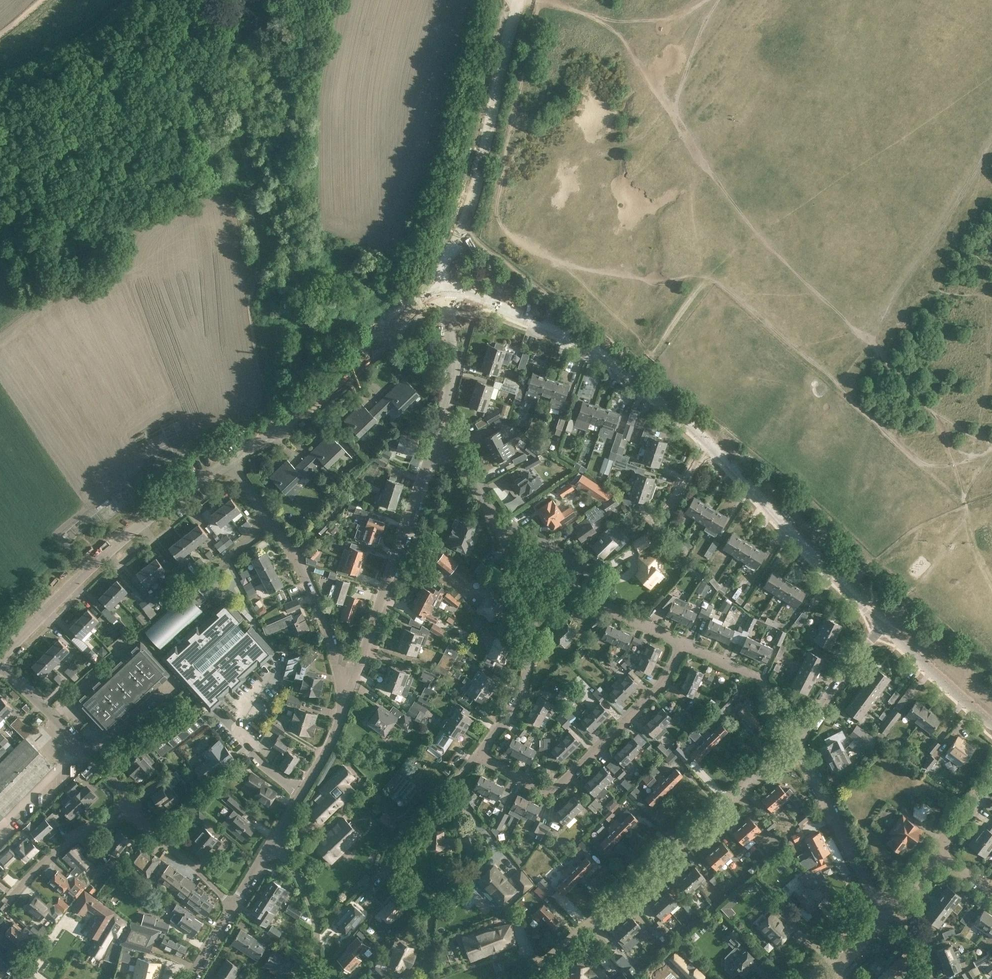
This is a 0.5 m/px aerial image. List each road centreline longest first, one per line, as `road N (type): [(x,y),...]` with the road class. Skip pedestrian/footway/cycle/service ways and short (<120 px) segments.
road 1 (residential): [(520,978),(796,743)]
road 2 (unclassified): [(446,299),(444,270),(466,222),(517,0)]
road 3 (tertiary): [(0,658),(69,590),(229,461)]
road 4 (residential): [(478,754),(551,794),(664,681),(684,642)]
road 5 (tertiary): [(709,448),(600,355),(470,301)]
road 6 (tertiary): [(229,461),(341,381),(404,321),(446,299)]
road 7 (residential): [(424,978),(423,904),(397,877),(392,846),(478,754)]
road 8 (residential): [(356,680),(340,668),(291,552),(229,461)]
road 9 (tertiary): [(882,626),(709,448)]
road 10 (residential): [(356,680),(432,450)]
road 11 (residential): [(129,810),(116,780),(0,665)]
road 12 (residential): [(885,913),(796,743)]
road 13 (residential): [(271,844),(334,739),(356,680)]
road 14 (residential): [(129,810),(36,867),(0,910)]
road 15 (residential): [(796,743),(764,683),(684,642)]
road 16 (residential): [(478,754),(520,698),(537,612)]
road 17 (residential): [(432,450),(470,301)]
road 18 (residential): [(320,978),(306,892),(271,844)]
road 19 (unclassified): [(796,743),(882,626)]
road 20 (tertiary): [(991,721),(882,626)]
road 21 (residential): [(233,905),(129,810)]
road 22 (residential): [(684,642),(568,582)]
road 23 (track): [(708,276),(631,380)]

